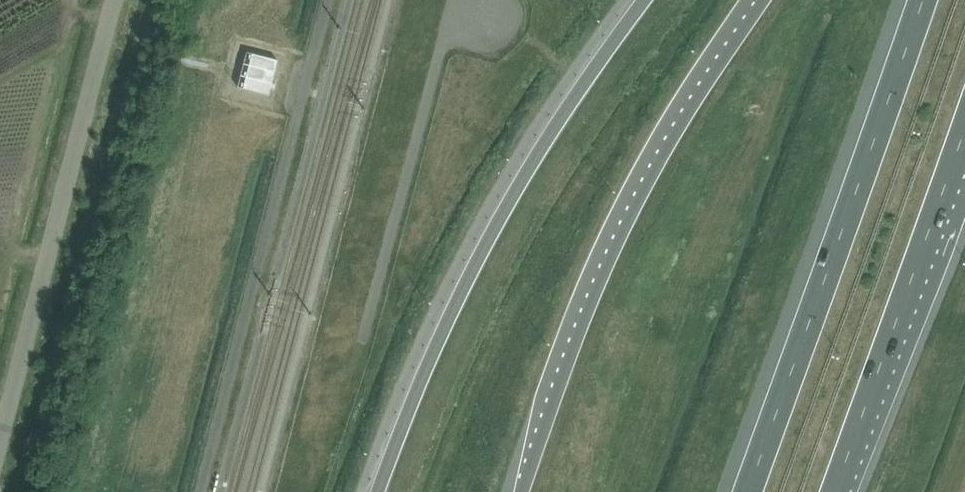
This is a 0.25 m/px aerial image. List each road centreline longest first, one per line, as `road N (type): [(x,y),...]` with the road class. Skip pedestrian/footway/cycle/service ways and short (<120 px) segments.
road 1 (motorway): [(642,0),(544,136),(419,376),(377,491)]
road 2 (motorway): [(763,0),(662,154),(604,269),(520,491)]
road 3 (motorway): [(921,0),(750,491)]
road 4 (unclassified): [(0,475),(123,0)]
road 5 (motorway): [(835,491),(964,118)]

